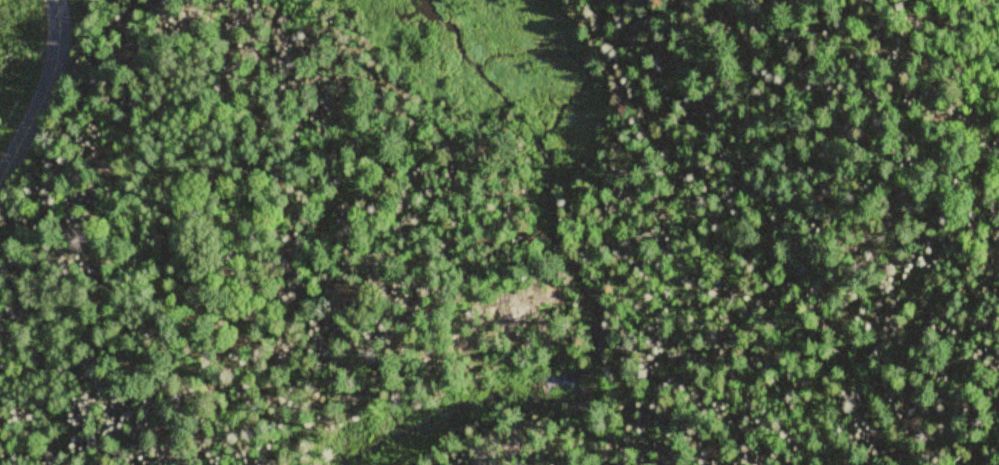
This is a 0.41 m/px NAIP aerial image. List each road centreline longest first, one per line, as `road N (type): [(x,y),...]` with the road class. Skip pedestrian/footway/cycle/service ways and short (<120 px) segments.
road 1 (tertiary): [(59,0),(57,61),(0,176)]

